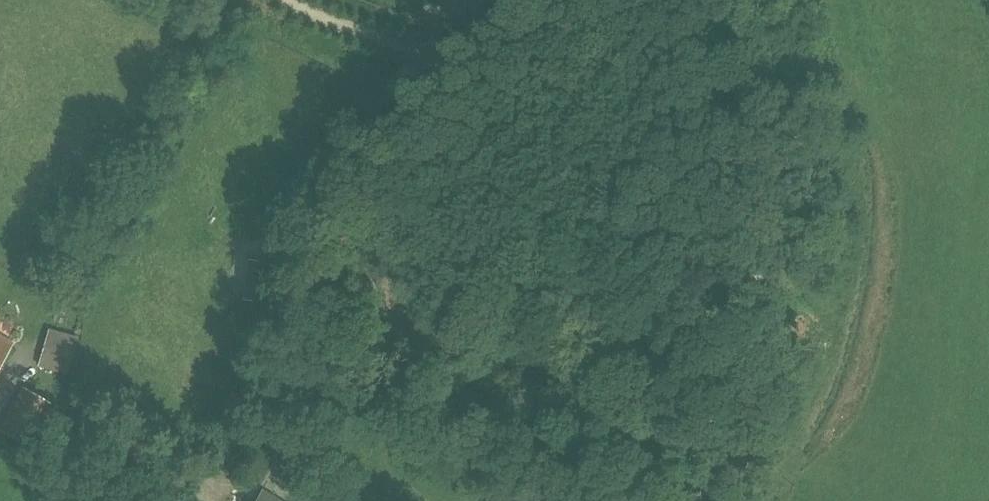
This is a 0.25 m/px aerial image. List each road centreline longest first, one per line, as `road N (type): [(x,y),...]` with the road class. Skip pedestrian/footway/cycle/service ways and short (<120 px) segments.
road 1 (track): [(706,481),(780,142),(775,87),(750,0)]
road 2 (track): [(245,312),(239,372),(264,446),(229,500)]

